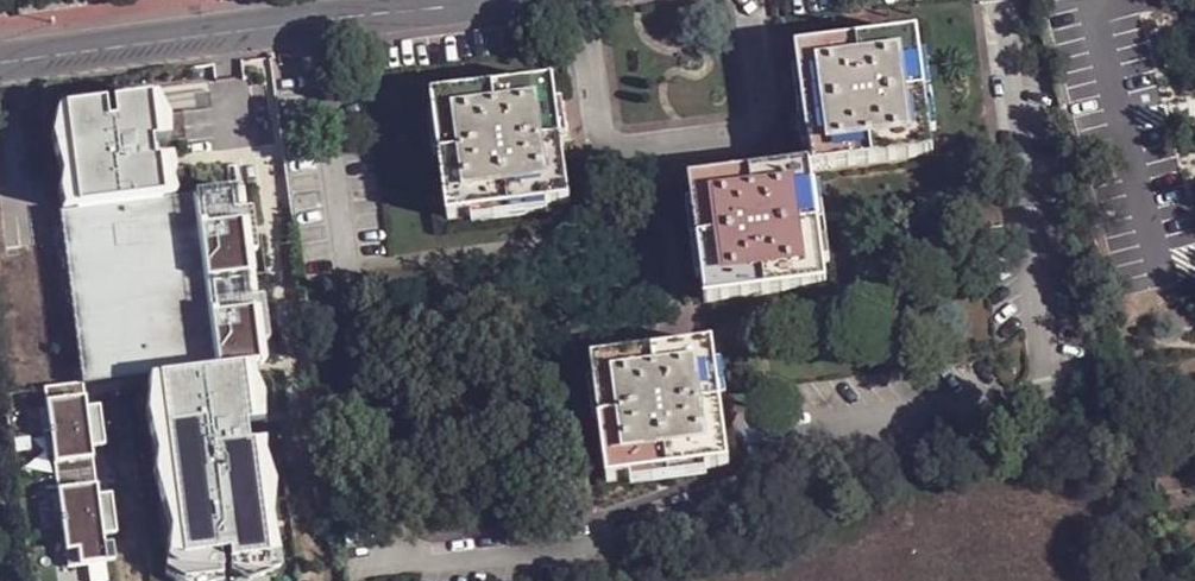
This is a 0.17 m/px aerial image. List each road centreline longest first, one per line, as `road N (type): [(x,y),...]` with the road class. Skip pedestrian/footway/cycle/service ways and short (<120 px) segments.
road 1 (residential): [(0,60),(496,0)]

